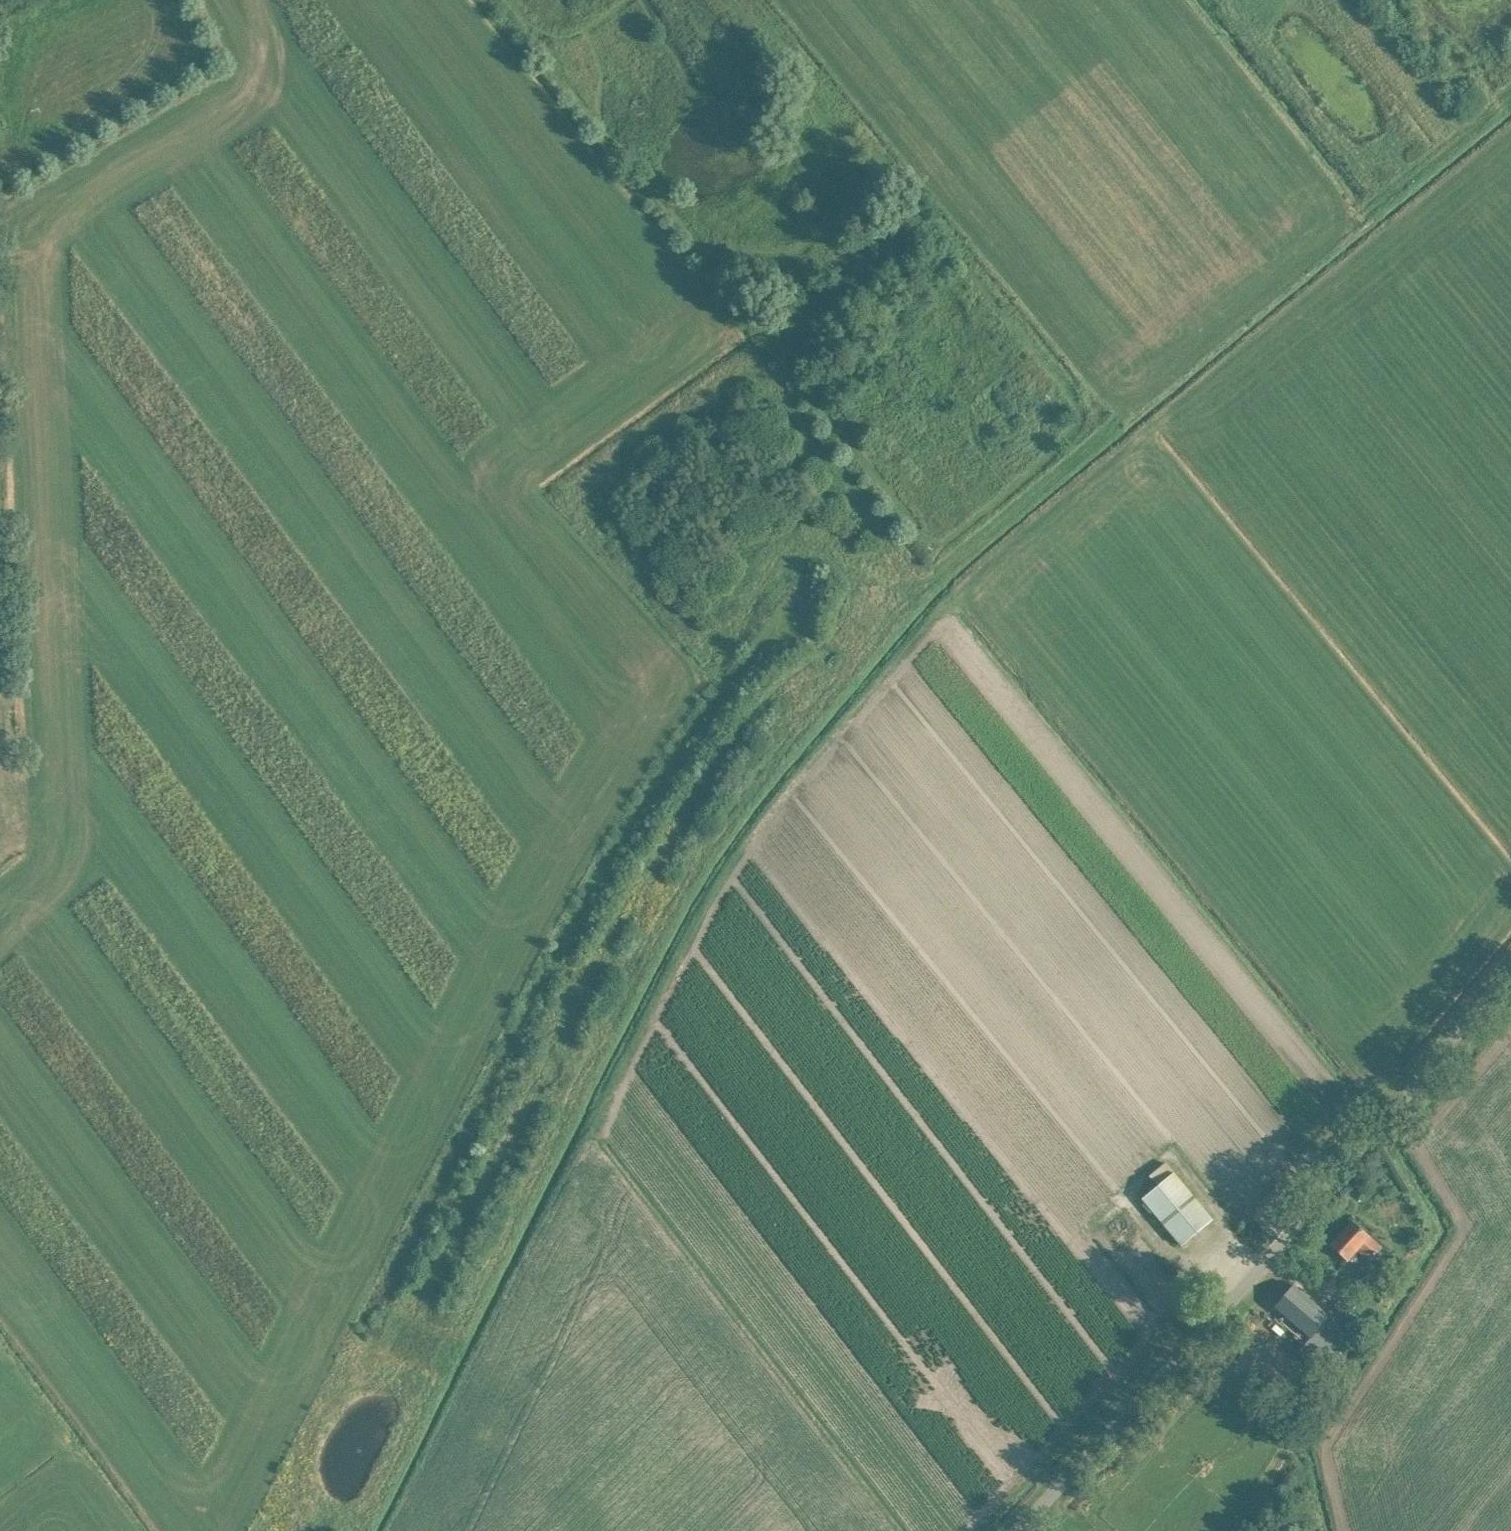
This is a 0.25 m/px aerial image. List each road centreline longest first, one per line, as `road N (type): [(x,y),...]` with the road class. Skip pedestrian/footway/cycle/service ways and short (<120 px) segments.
road 1 (unclassified): [(1012,1530),(1510,967)]

